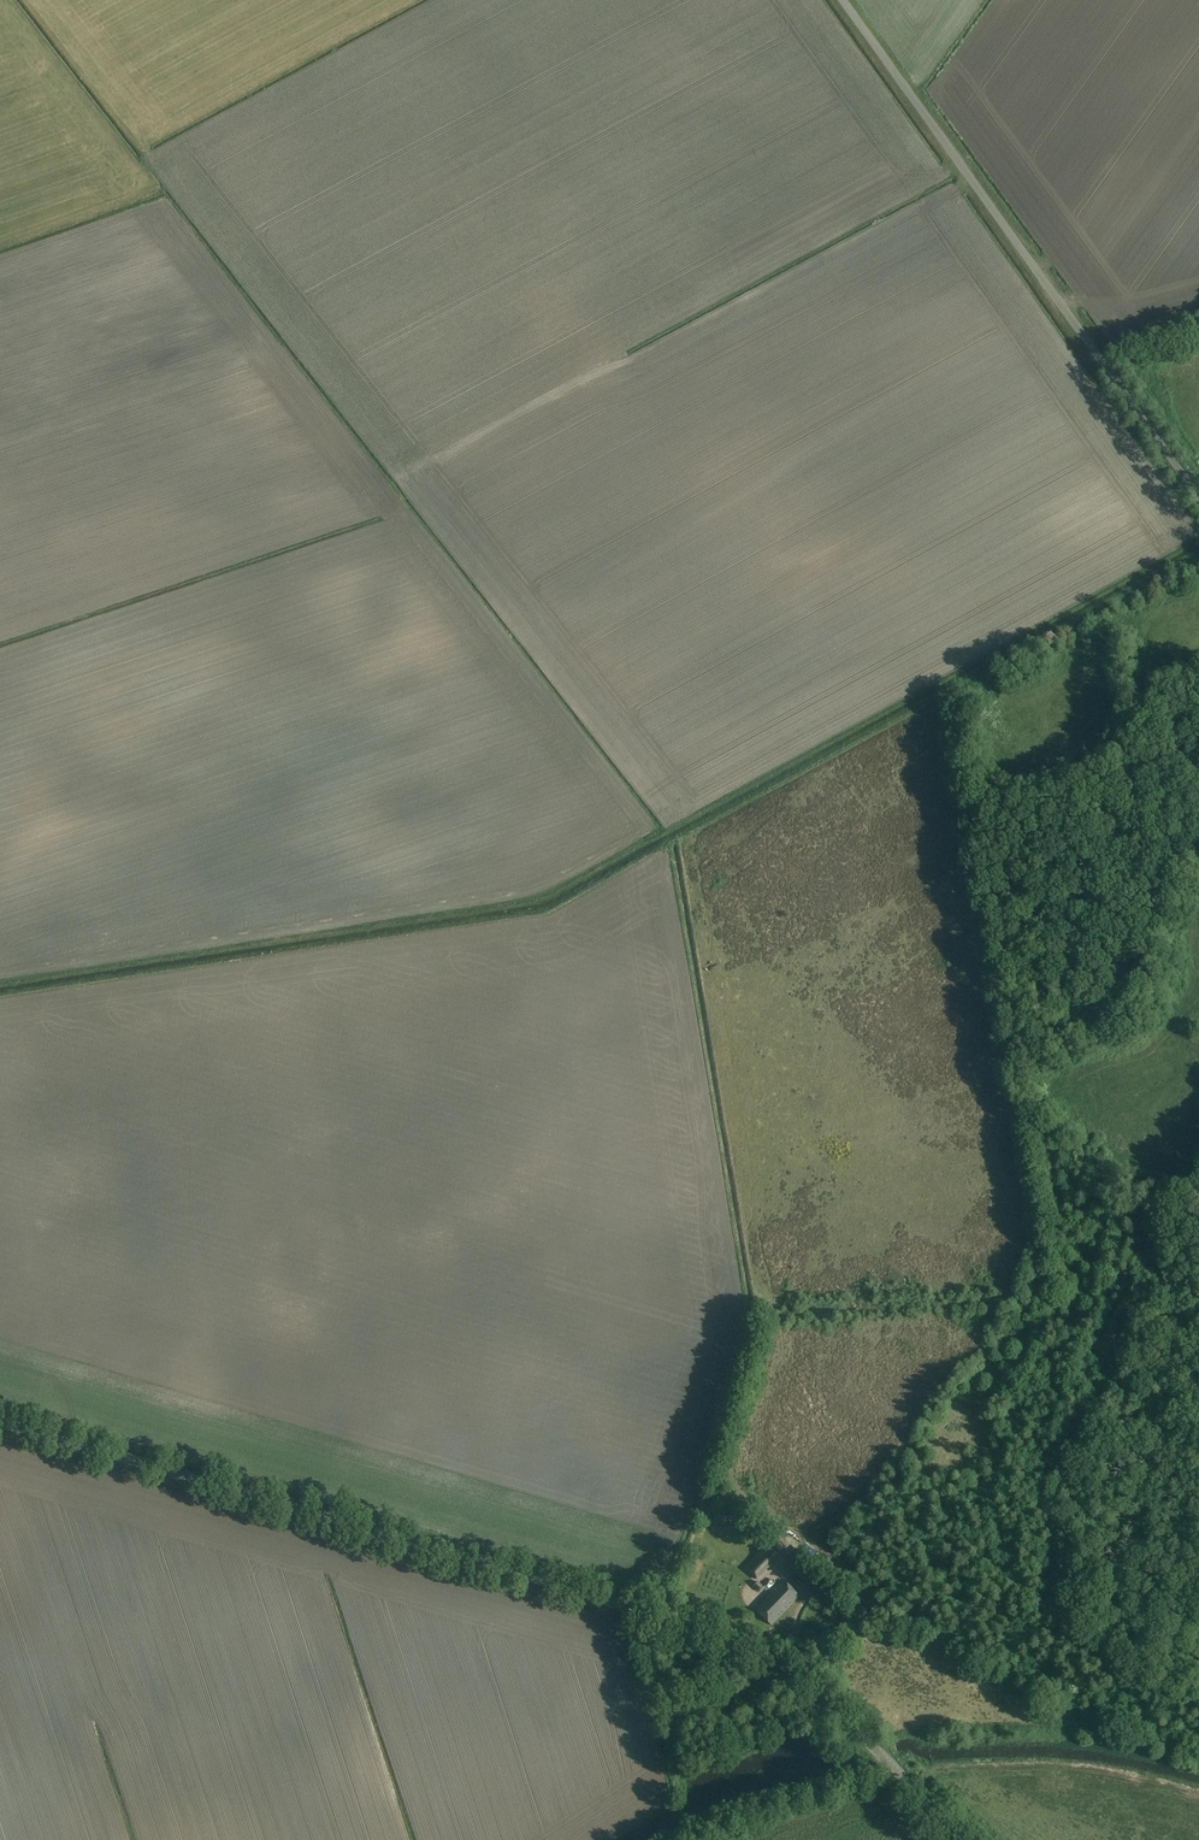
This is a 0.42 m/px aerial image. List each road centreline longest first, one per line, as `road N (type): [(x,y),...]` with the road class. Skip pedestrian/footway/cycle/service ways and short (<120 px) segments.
road 1 (tertiary): [(964,1839),(806,1682),(741,1641),(0,1422)]
road 2 (unclassified): [(1198,496),(843,0)]

